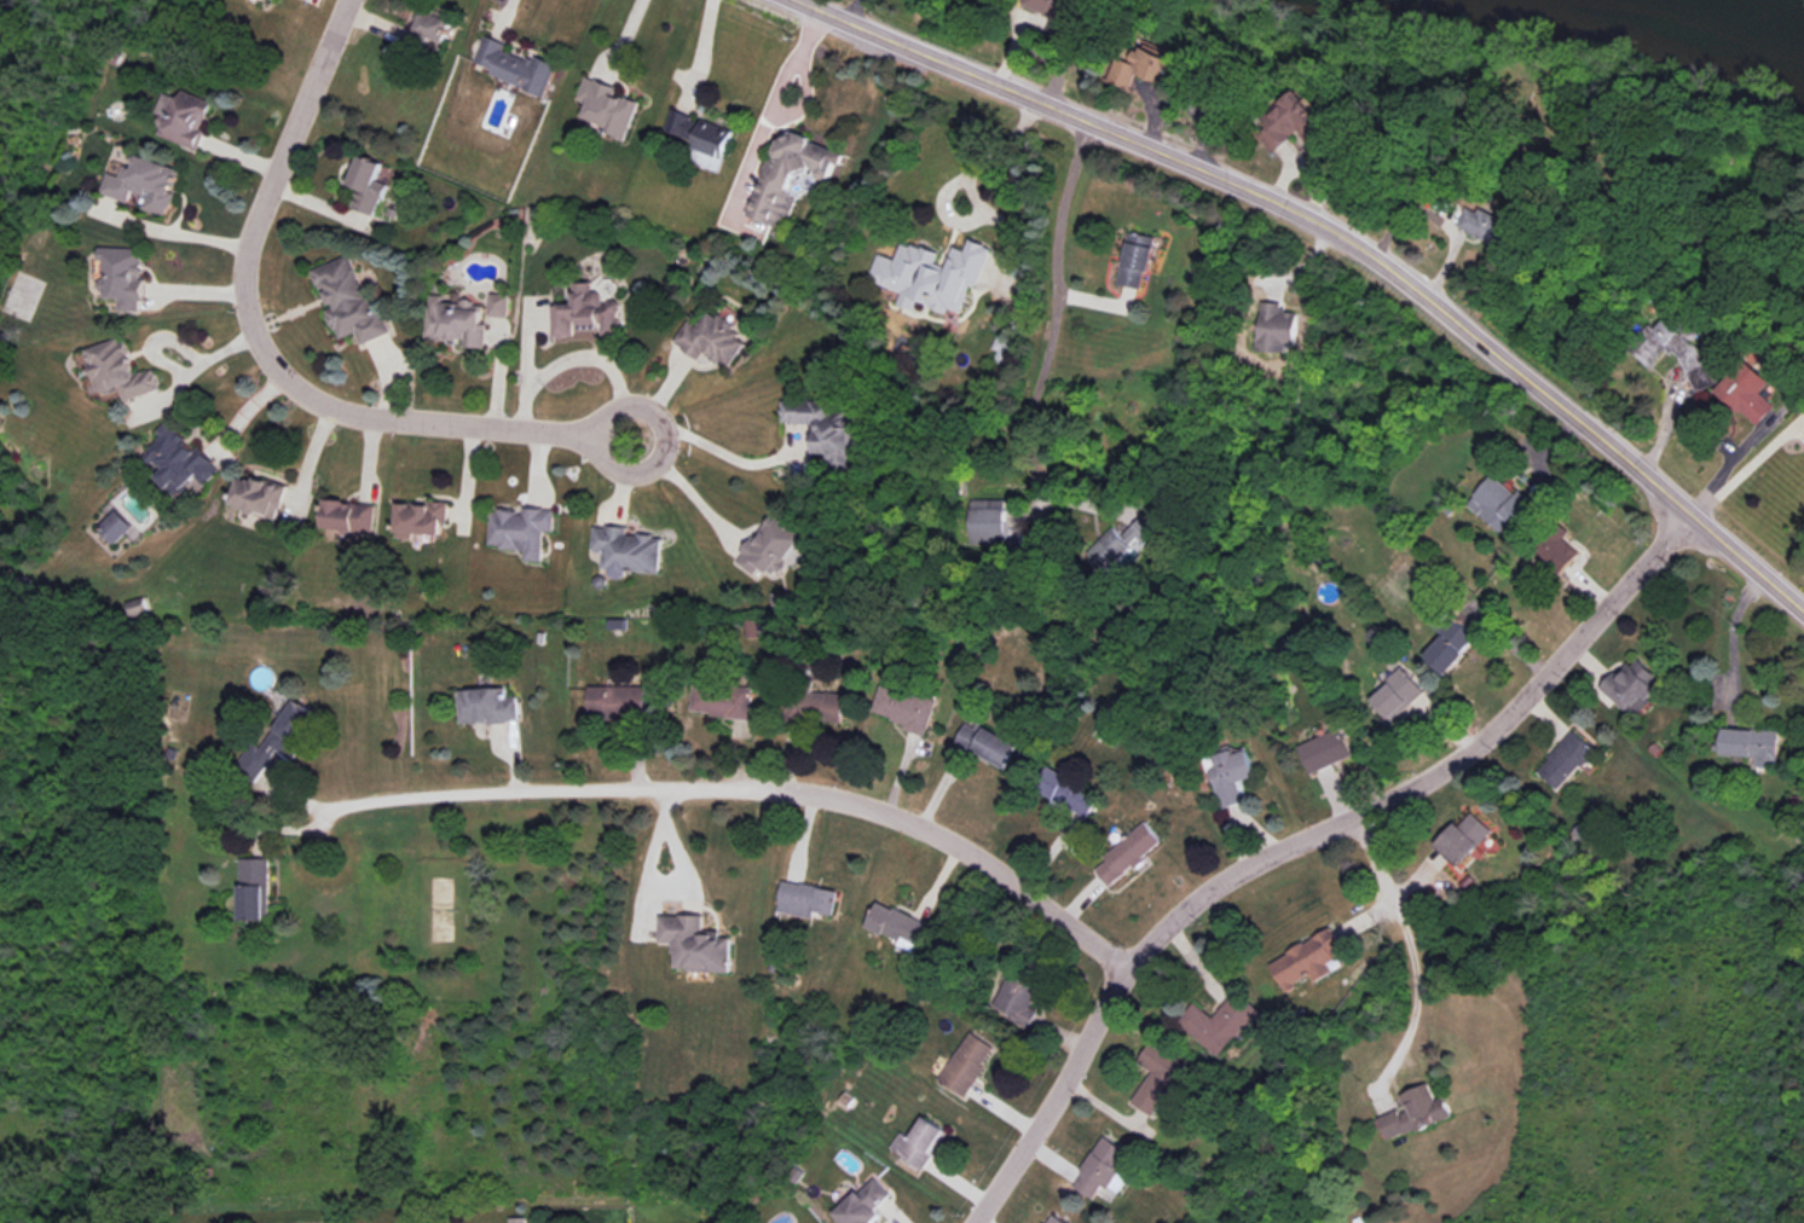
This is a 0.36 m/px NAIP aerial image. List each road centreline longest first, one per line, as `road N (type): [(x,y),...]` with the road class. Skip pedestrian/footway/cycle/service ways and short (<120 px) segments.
road 1 (tertiary): [(1803,615),(1553,396),(1352,244),(795,0)]
road 2 (residential): [(1686,506),(1467,747),(1237,865),(1153,929),(1124,960),(1068,1070),(967,1222)]
road 3 (residential): [(1124,960),(958,844),(896,815),(809,789),(526,786),(313,808)]
road 4 (residential): [(345,0),(248,239),(244,283),(268,359),(324,406),(362,416),(629,440)]

